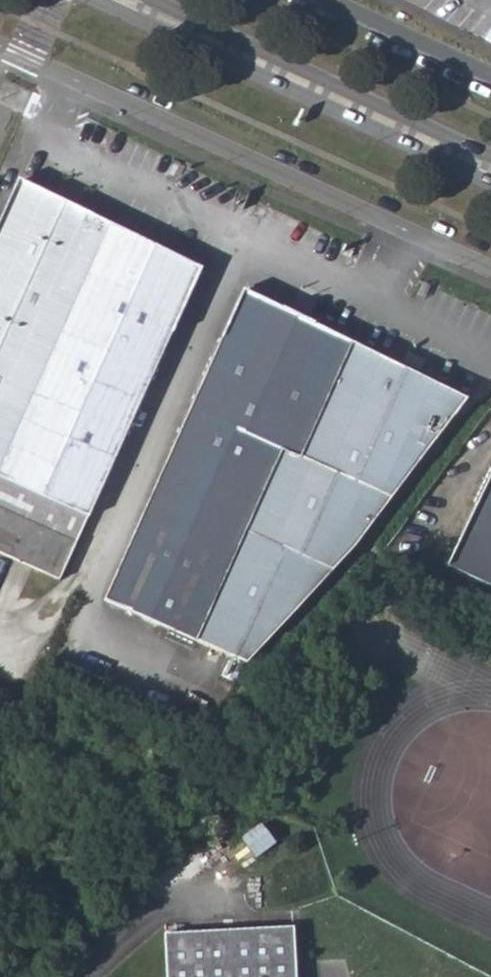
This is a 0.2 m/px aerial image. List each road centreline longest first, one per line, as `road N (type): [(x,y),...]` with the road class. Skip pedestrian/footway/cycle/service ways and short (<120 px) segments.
road 1 (track): [(0,919),(233,707),(490,383)]
road 2 (secondary): [(90,0),(490,186)]
road 3 (secondary): [(490,157),(155,0)]

